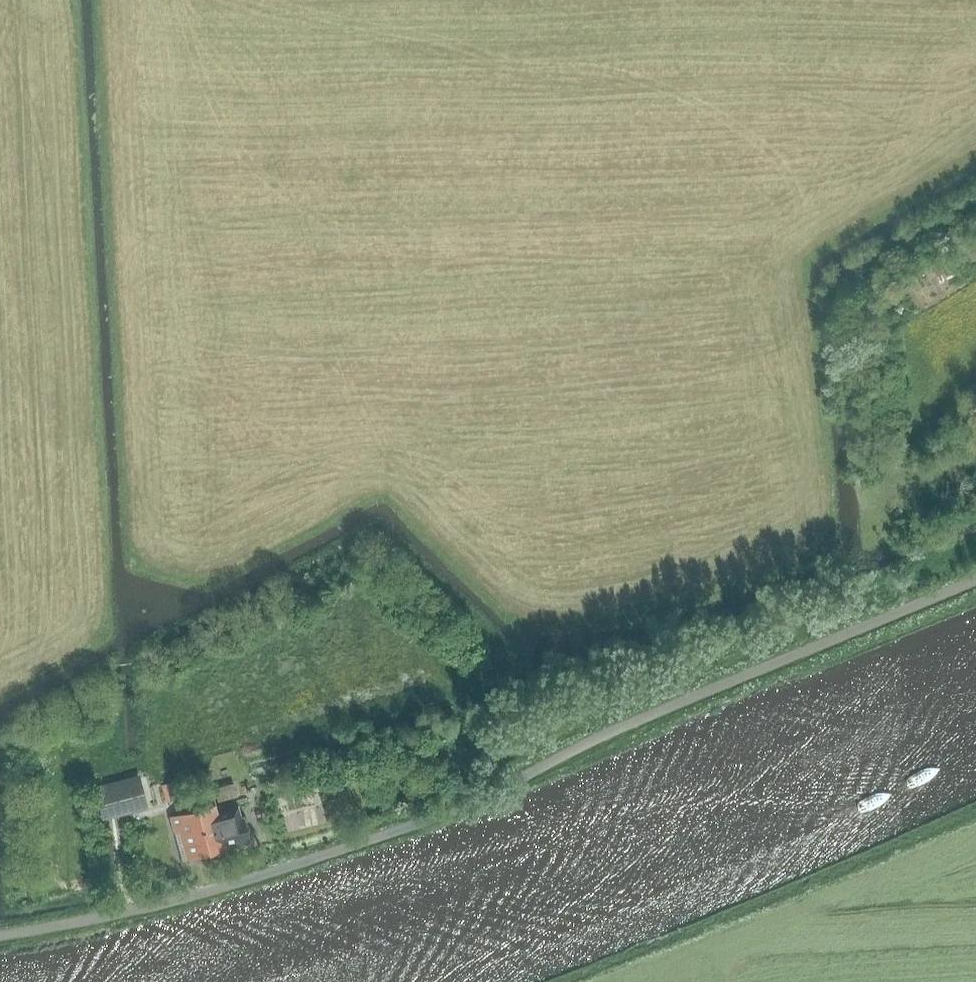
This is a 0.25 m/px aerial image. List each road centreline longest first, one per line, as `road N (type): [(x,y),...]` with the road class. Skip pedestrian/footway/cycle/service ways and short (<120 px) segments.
road 1 (unclassified): [(975,580),(603,736),(426,821),(162,904),(0,935)]

